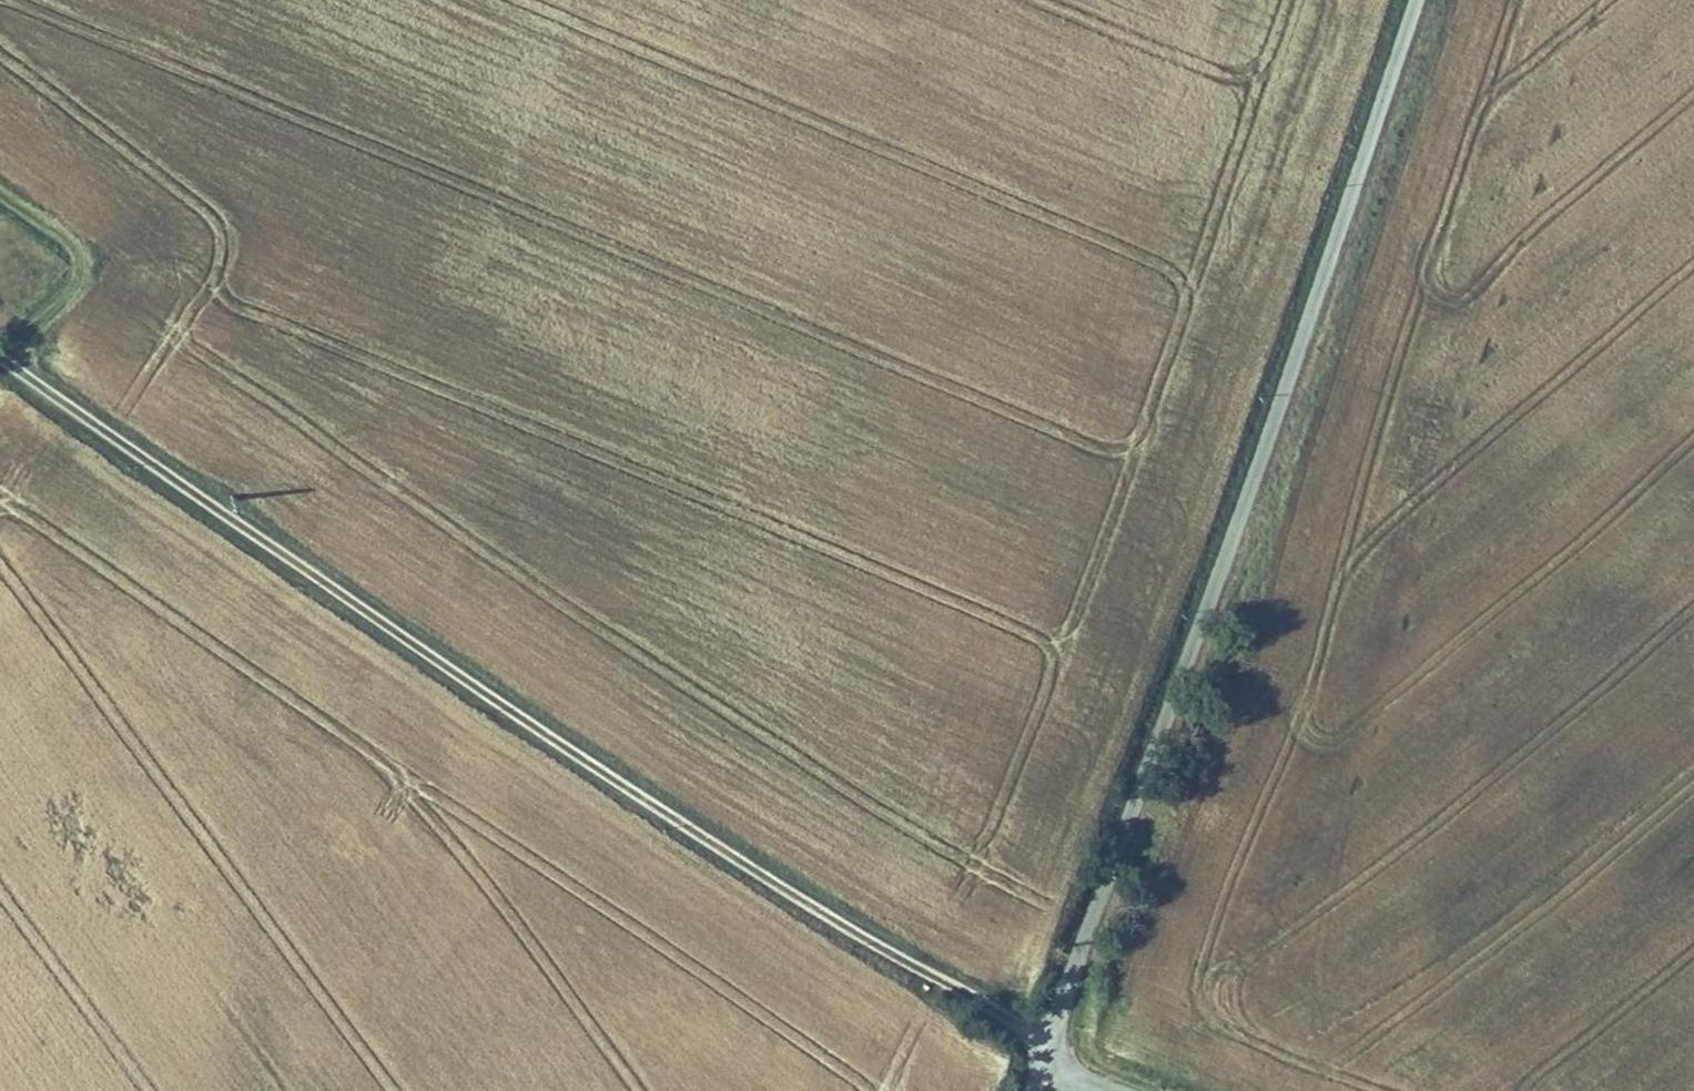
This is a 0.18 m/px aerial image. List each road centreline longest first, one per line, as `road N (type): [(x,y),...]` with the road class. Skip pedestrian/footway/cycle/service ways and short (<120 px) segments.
road 1 (track): [(0,354),(710,841),(1054,1040)]
road 2 (unclassified): [(1419,0),(1274,431),(1082,947),(1045,1072)]

